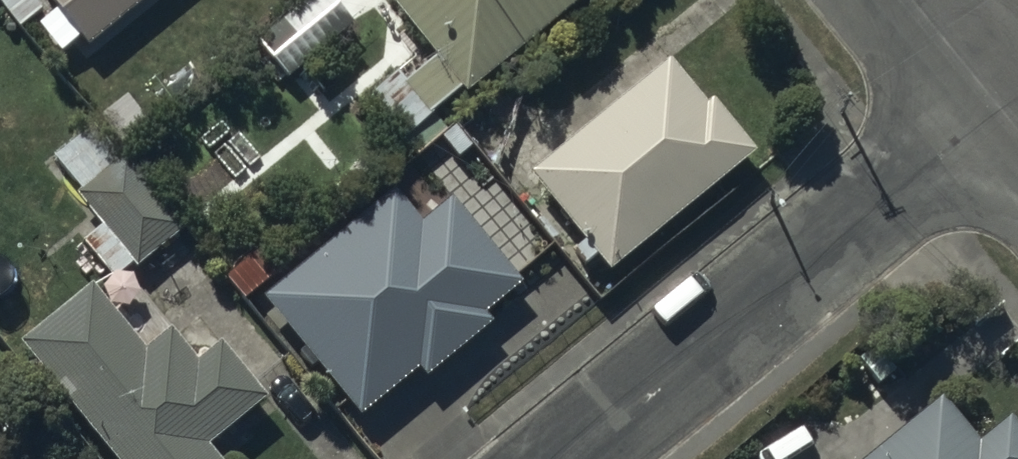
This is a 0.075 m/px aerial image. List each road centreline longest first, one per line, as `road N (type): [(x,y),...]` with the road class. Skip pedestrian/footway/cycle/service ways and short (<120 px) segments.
road 1 (residential): [(1000,104),(569,458)]
road 2 (residential): [(917,0),(1000,104)]

